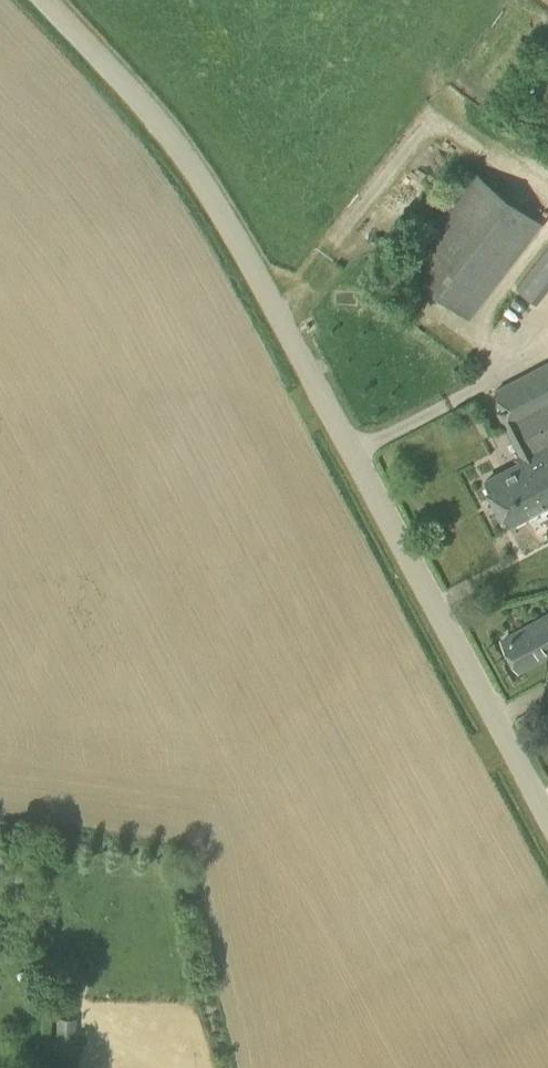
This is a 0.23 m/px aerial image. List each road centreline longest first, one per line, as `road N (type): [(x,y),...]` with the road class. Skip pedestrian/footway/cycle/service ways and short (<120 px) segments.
road 1 (tertiary): [(547,818),(225,220),(159,127),(42,0)]

